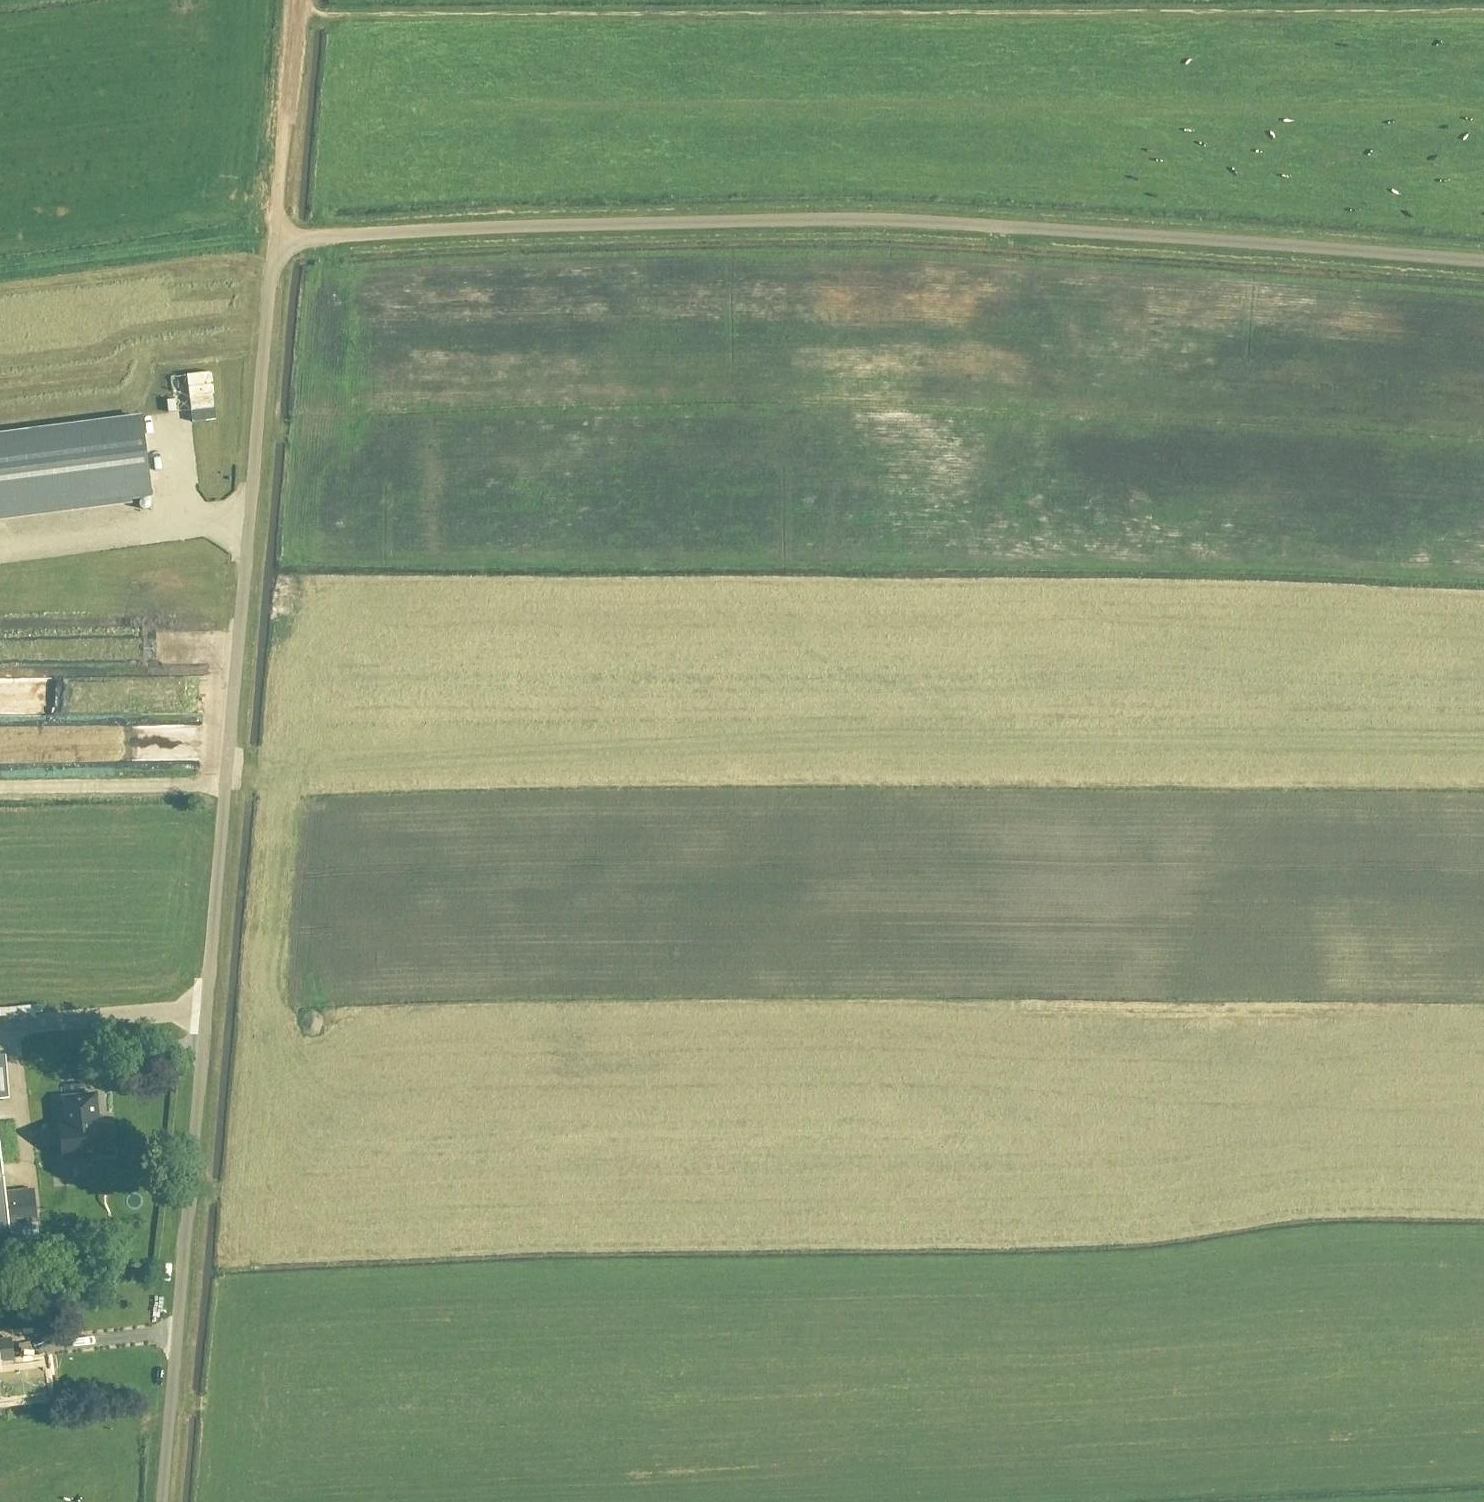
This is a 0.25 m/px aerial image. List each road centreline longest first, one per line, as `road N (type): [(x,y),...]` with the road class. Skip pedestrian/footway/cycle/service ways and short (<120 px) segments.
road 1 (unclassified): [(161,1501),(273,237)]
road 2 (unclassified): [(1483,270),(1058,234),(273,237)]
road 3 (track): [(273,237),(295,0)]

